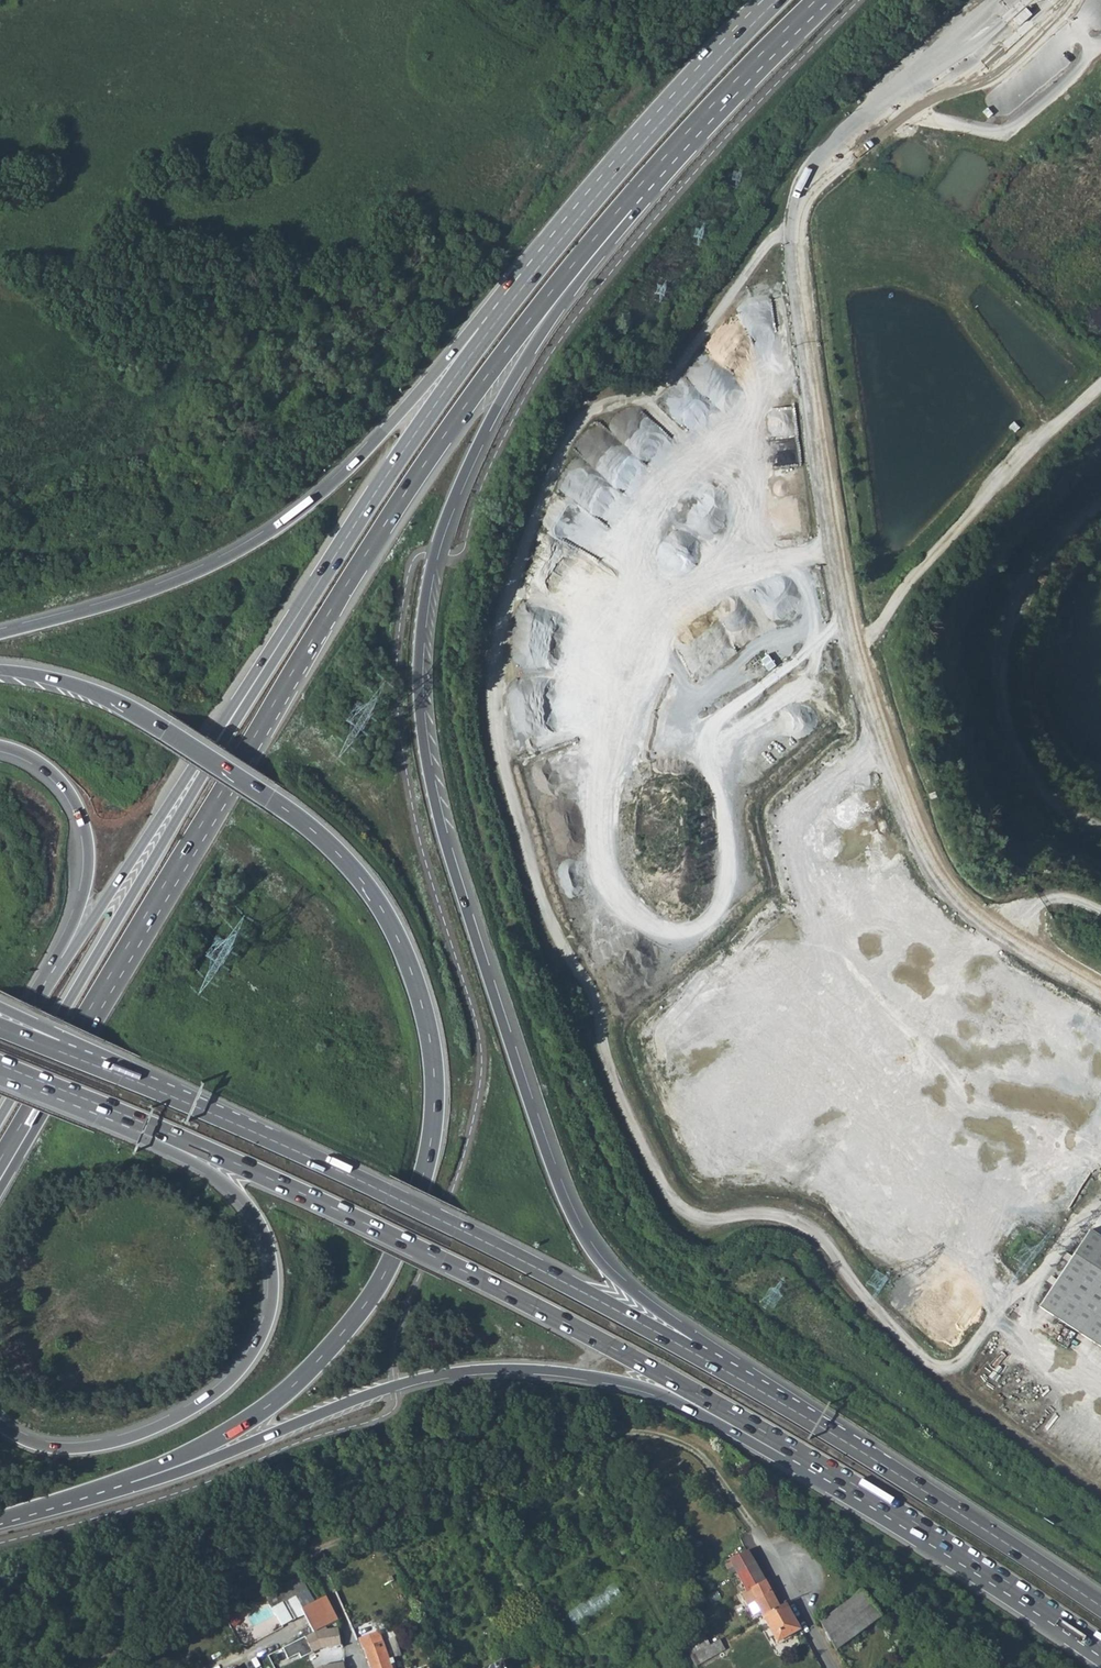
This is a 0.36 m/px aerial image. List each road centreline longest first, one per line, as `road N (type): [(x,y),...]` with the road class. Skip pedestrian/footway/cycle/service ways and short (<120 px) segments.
road 1 (track): [(795,237),(772,237),(754,255),(697,346),(657,384),(600,401),(585,414),(533,516),(493,656),(534,877),(673,1202),(693,1218),(782,1215),(818,1227),(864,1300),(929,1363),(960,1364),(1100,1203)]
road 2 (trunk): [(696,1355),(692,1336),(602,1261),(567,1205),(446,845),(418,707),(427,592),(451,508),(510,383),(622,228),(632,195)]
road 3 (trunk): [(107,1486),(213,1441),(264,1409),(361,1312),(424,1180),(435,1110),(429,1034),(388,918),(302,823),(126,707),(0,670)]
road 4 (trunk): [(80,1025),(421,465),(489,366),(632,195)]
road 5 (trunk): [(133,1118),(479,1279),(796,1451)]
road 6 (trunk): [(107,1486),(134,1488),(394,1386),(503,1369),(636,1386),(756,1446),(796,1451)]
road 7 (trunk): [(696,1355),(457,1227),(66,1053)]
road 8 (trunk): [(338,551),(0,1118)]
road 9 (trunk): [(499,317),(474,326),(416,397),(286,522),(140,595),(0,634)]
road 10 (trunk): [(133,1118),(146,1141),(212,1173),(258,1225),(274,1292),(260,1343),(214,1395),(143,1435),(56,1450),(0,1426)]
road 11 (trunk): [(338,551),(61,967)]
road 12 (trunk): [(1100,1607),(696,1355)]
road 13 (trunk): [(777,0),(613,177),(499,317)]
road 14 (track): [(1100,827),(1026,786),(996,693),(1010,619),(1100,495)]
road 15 (track): [(1100,385),(1037,440),(916,573),(854,657)]
road 16 (trunk): [(796,1451),(1100,1645)]
road 17 (trunk): [(499,317),(338,551)]
road 18 (trunk): [(632,195),(816,0)]
road 19 (trunk): [(0,746),(53,773),(84,826),(83,890),(61,967)]
road 20 (residential): [(831,1667),(732,1494)]
road 21 (trunk): [(0,1192),(81,1051),(80,1025)]
road 22 (trunk): [(0,1160),(80,1025)]
road 23 (trunk): [(0,1064),(133,1118)]
road 24 (residential): [(356,1667),(313,1554)]

